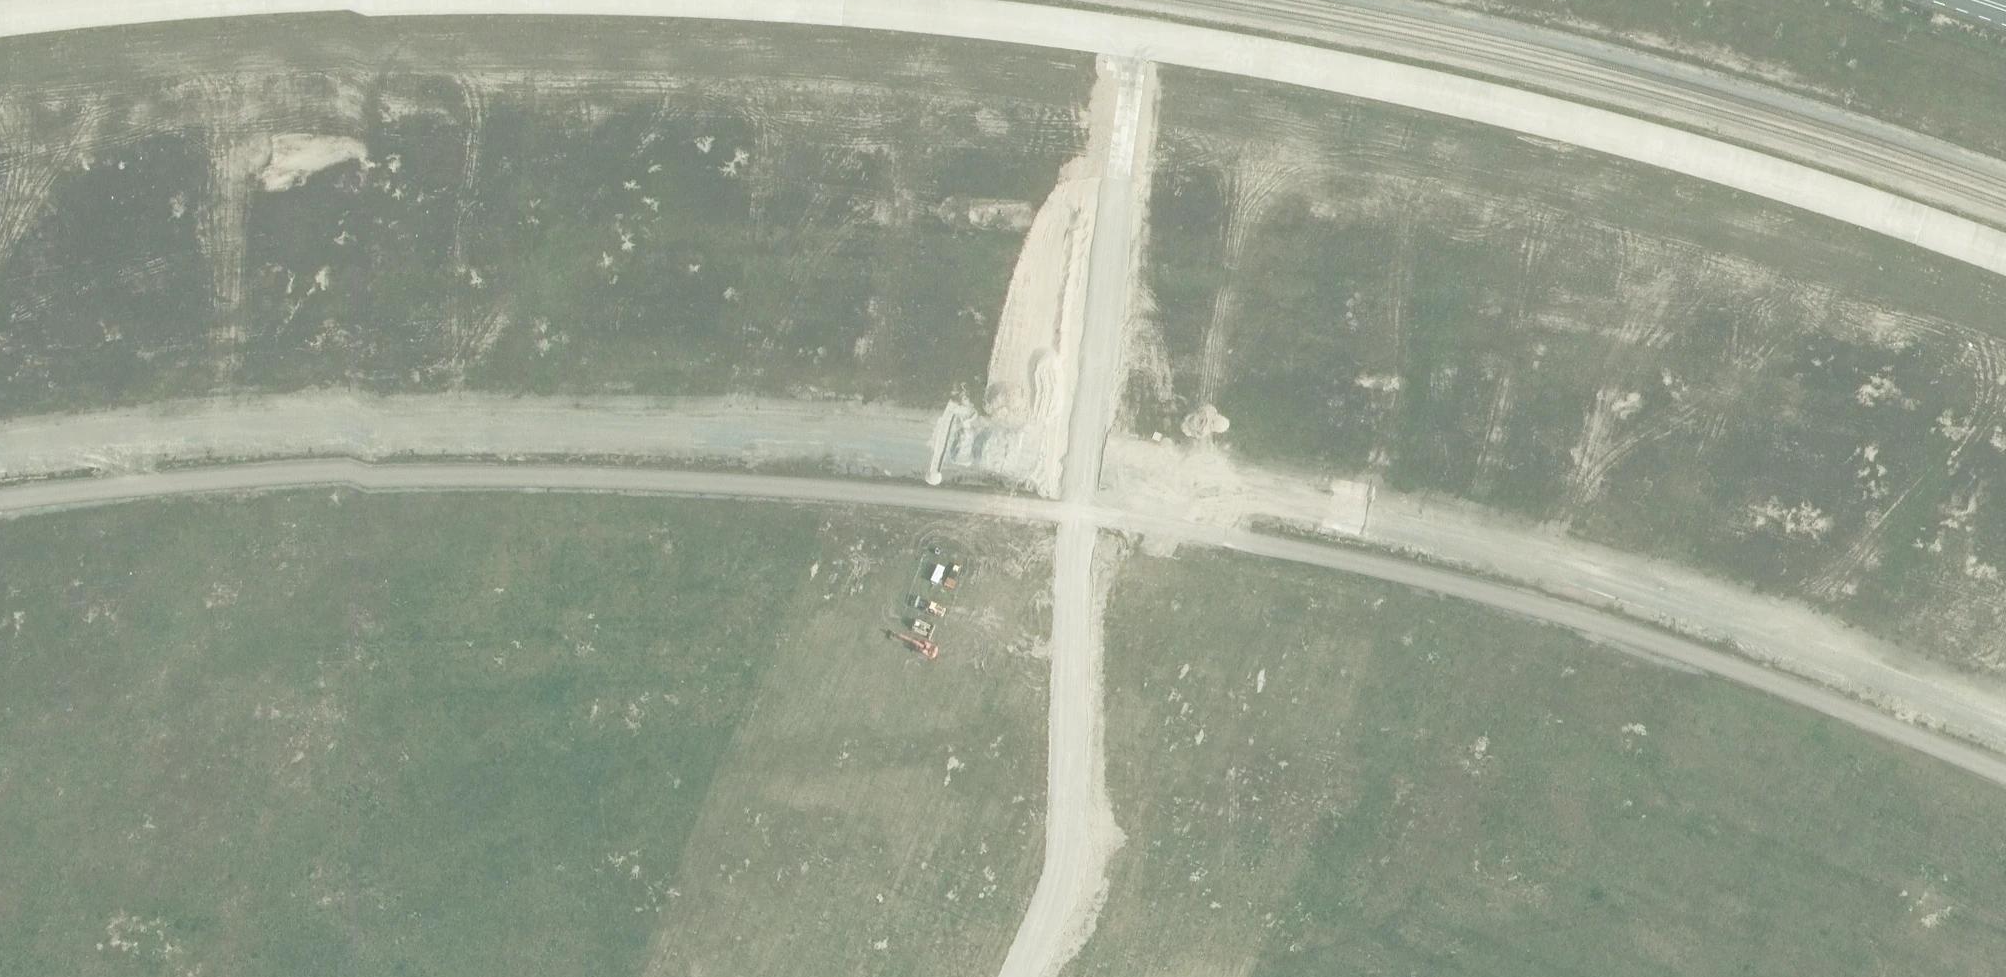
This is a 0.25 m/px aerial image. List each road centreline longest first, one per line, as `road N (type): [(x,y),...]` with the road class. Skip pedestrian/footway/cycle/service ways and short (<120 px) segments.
road 1 (track): [(2005,773),(1566,614),(1323,554),(1076,513),(775,486),(448,474),(0,510)]

